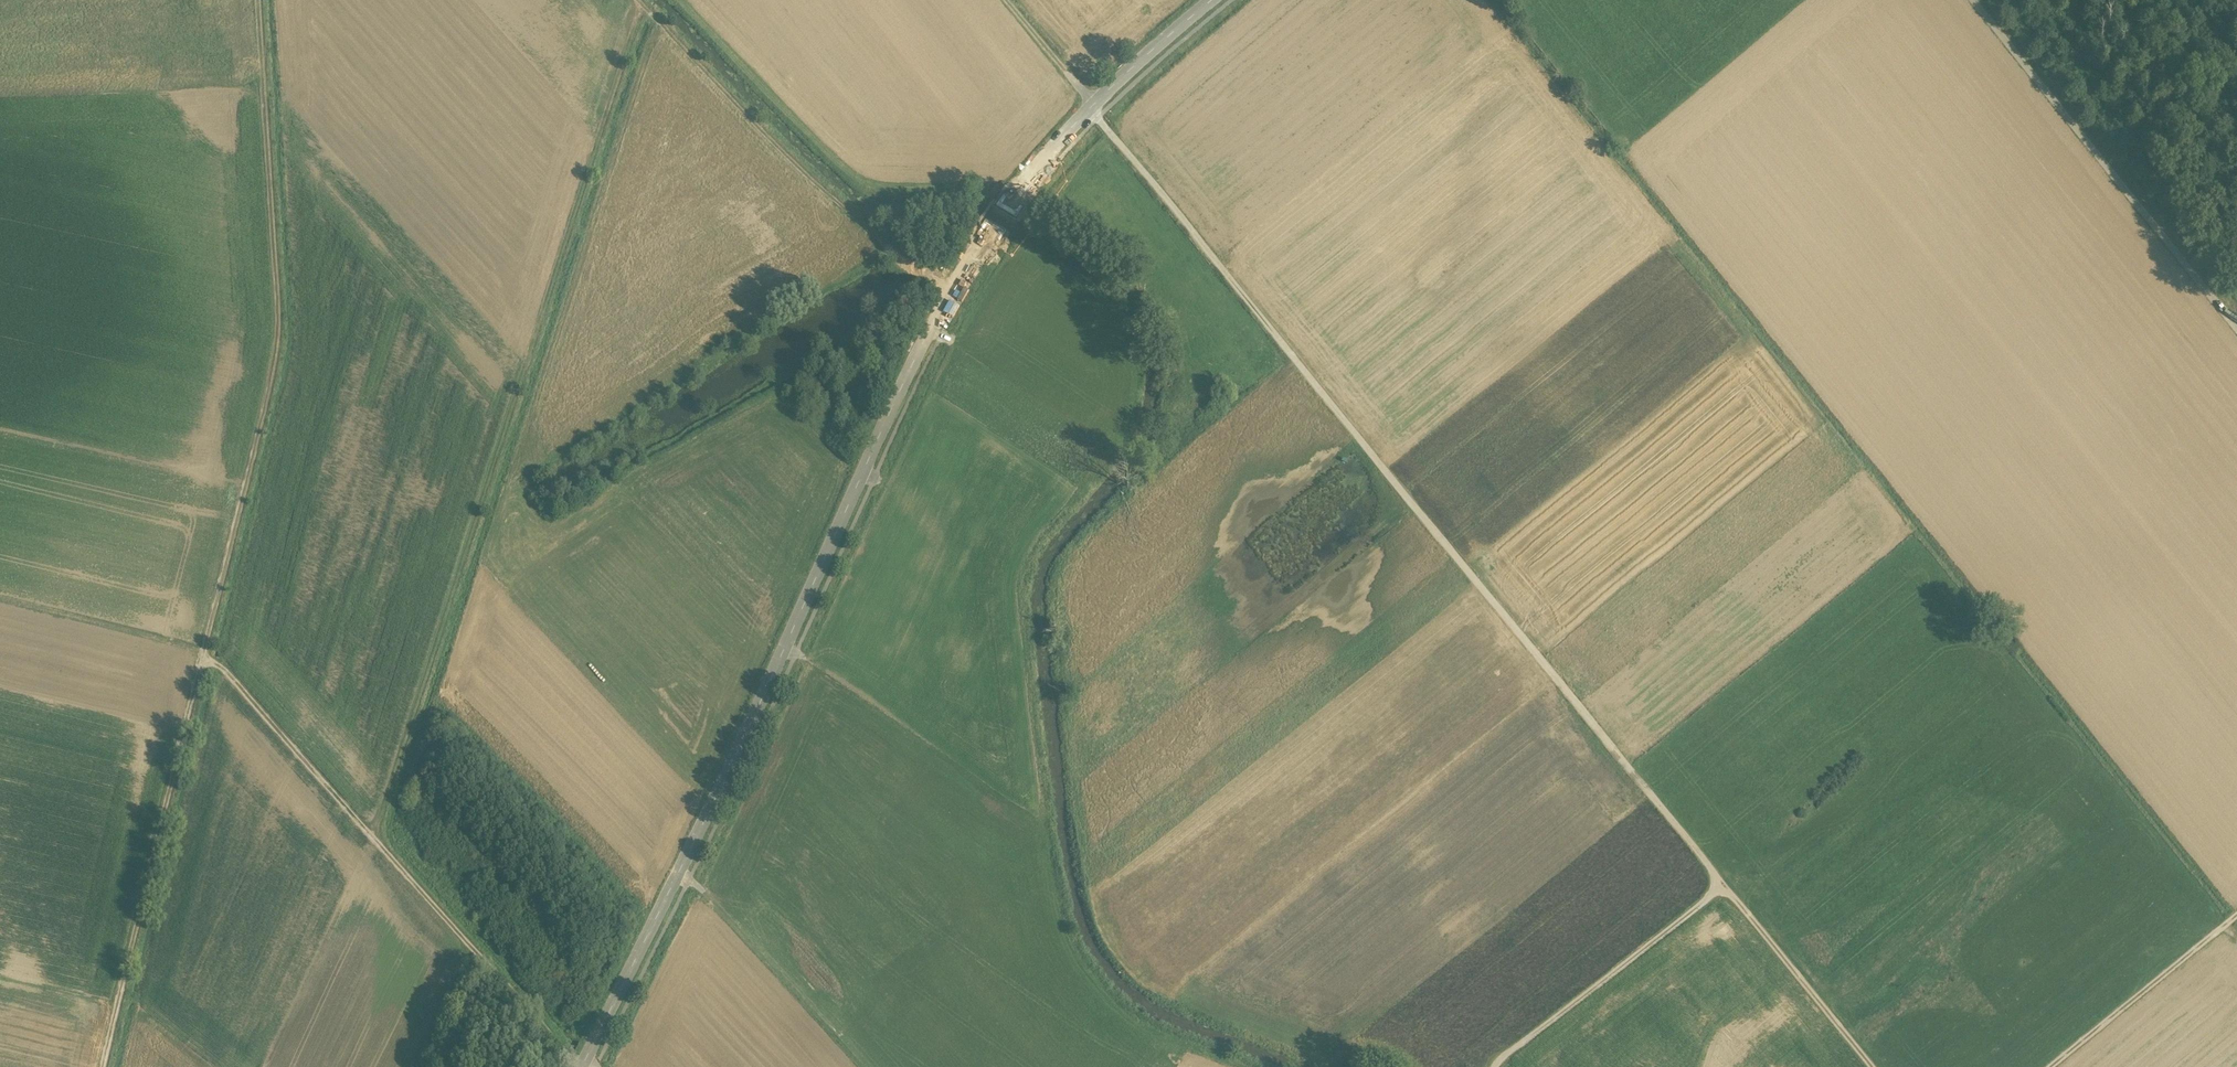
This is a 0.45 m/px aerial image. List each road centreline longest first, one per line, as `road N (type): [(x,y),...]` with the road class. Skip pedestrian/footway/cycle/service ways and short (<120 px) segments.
road 1 (track): [(1509,1066),(1733,896),(1007,0)]
road 2 (tertiary): [(582,1066),(725,785),(951,293),(1011,200),(1092,105),(1215,0)]
road 3 (track): [(113,1066),(286,357),(266,0)]
road 4 (track): [(651,14),(380,845)]
road 5 (track): [(210,667),(233,677),(580,1066)]
road 6 (track): [(637,0),(819,186),(951,293)]
road 7 (track): [(1975,0),(2236,326)]
road 8 (track): [(677,875),(709,897),(861,1066)]
road 9 (track): [(2067,1066),(2236,923)]
road 10 (track): [(1733,896),(1872,1066)]
road 11 (track): [(0,604),(213,656)]

